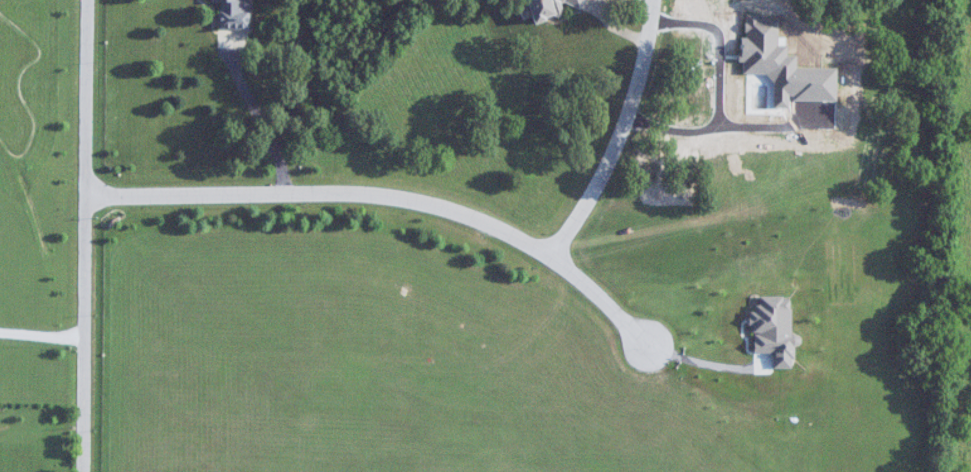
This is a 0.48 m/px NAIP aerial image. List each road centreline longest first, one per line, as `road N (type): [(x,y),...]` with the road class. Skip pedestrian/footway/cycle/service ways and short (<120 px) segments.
road 1 (residential): [(84,195),(366,192),(422,200),(548,252),(649,343)]
road 2 (residential): [(87,0),(81,471)]
road 3 (residential): [(548,252),(588,201),(614,148),(635,94),(652,0)]

